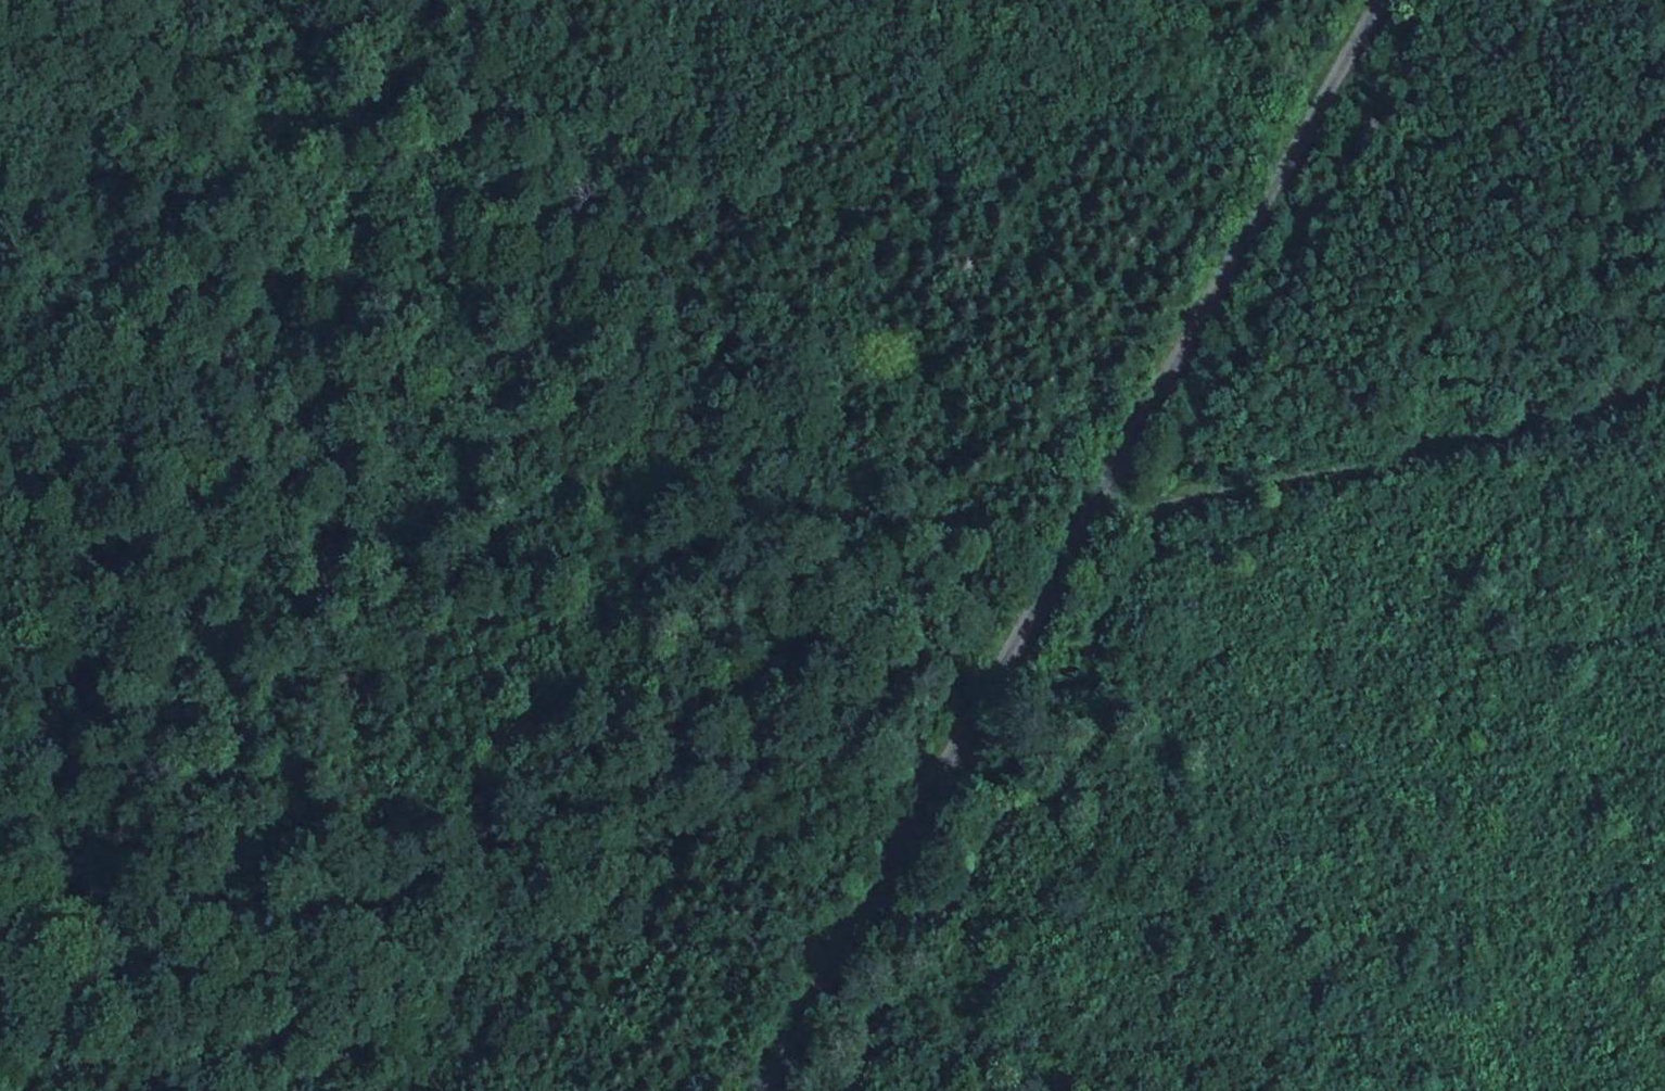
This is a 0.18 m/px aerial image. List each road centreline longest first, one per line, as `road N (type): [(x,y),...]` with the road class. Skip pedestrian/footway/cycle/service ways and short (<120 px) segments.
road 1 (track): [(1067,549),(1381,0)]
road 2 (track): [(760,1090),(1067,549)]

